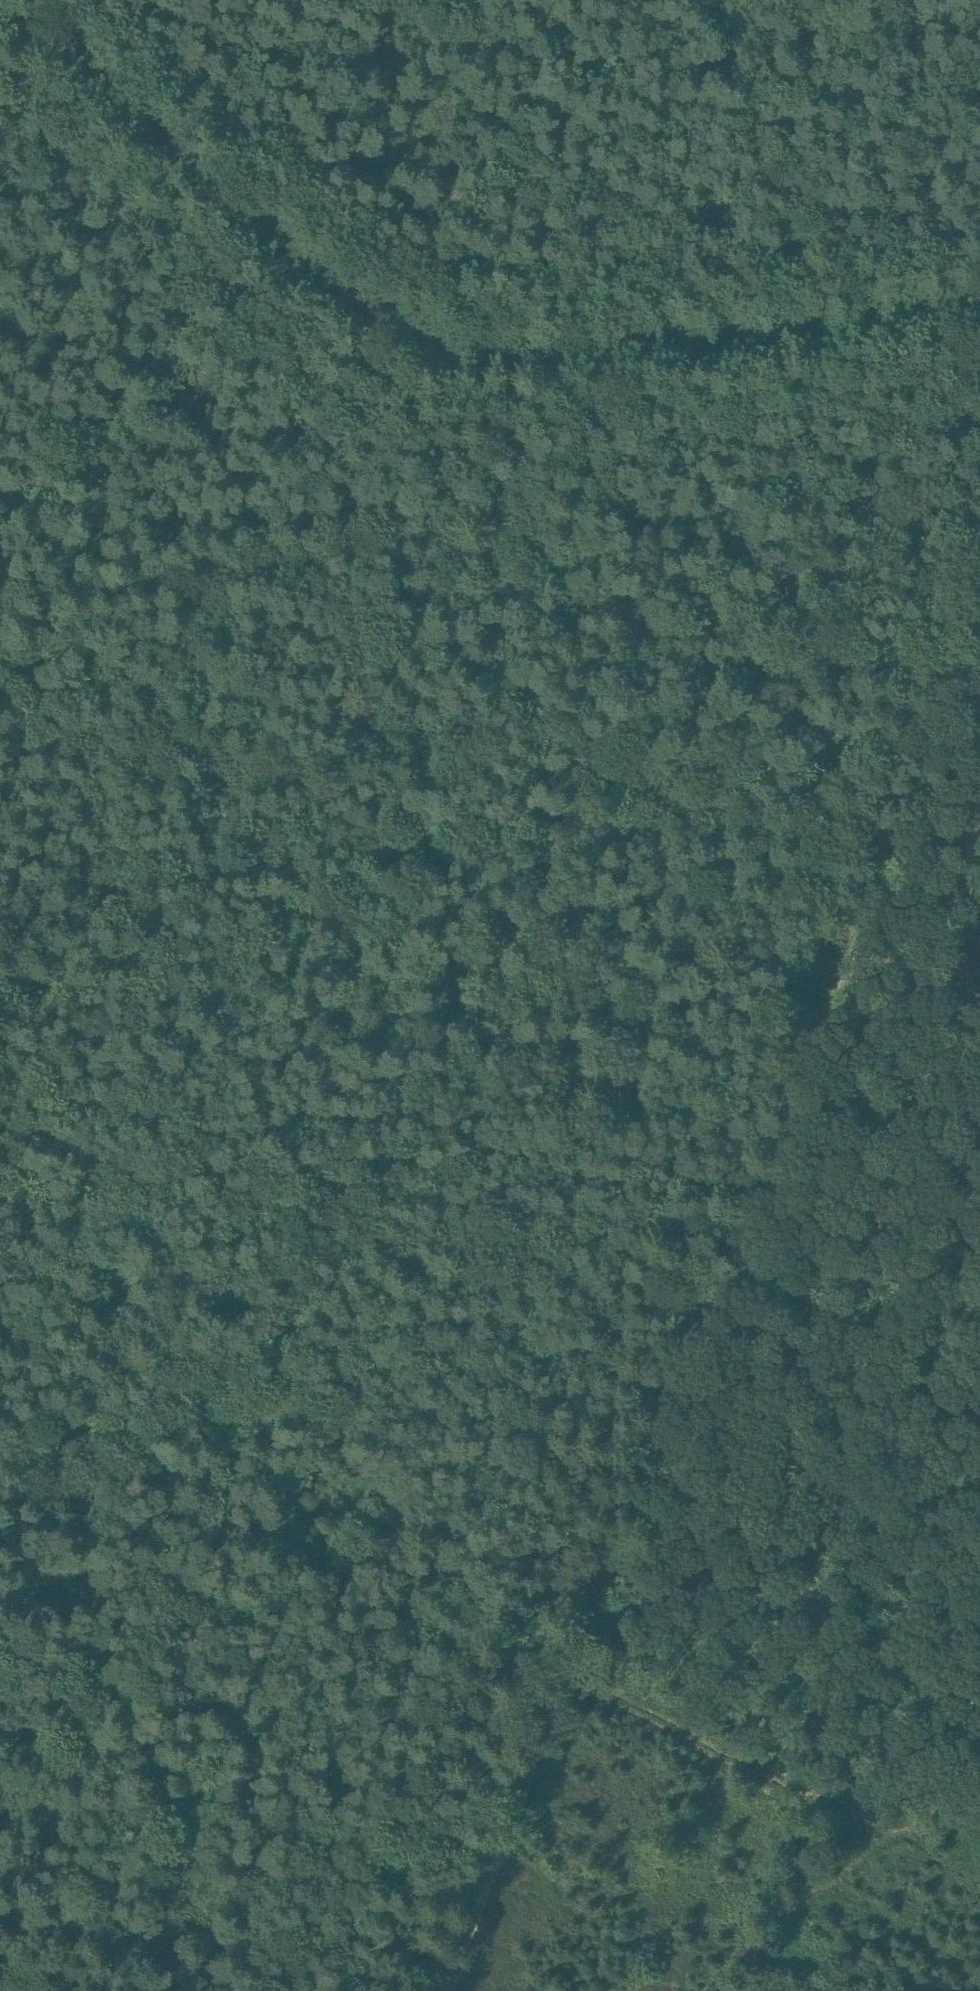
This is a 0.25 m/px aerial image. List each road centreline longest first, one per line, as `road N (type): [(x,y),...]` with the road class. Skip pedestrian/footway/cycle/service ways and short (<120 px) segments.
road 1 (track): [(448,1990),(979,639)]
road 2 (track): [(979,289),(576,334),(465,333),(368,302),(0,6)]

